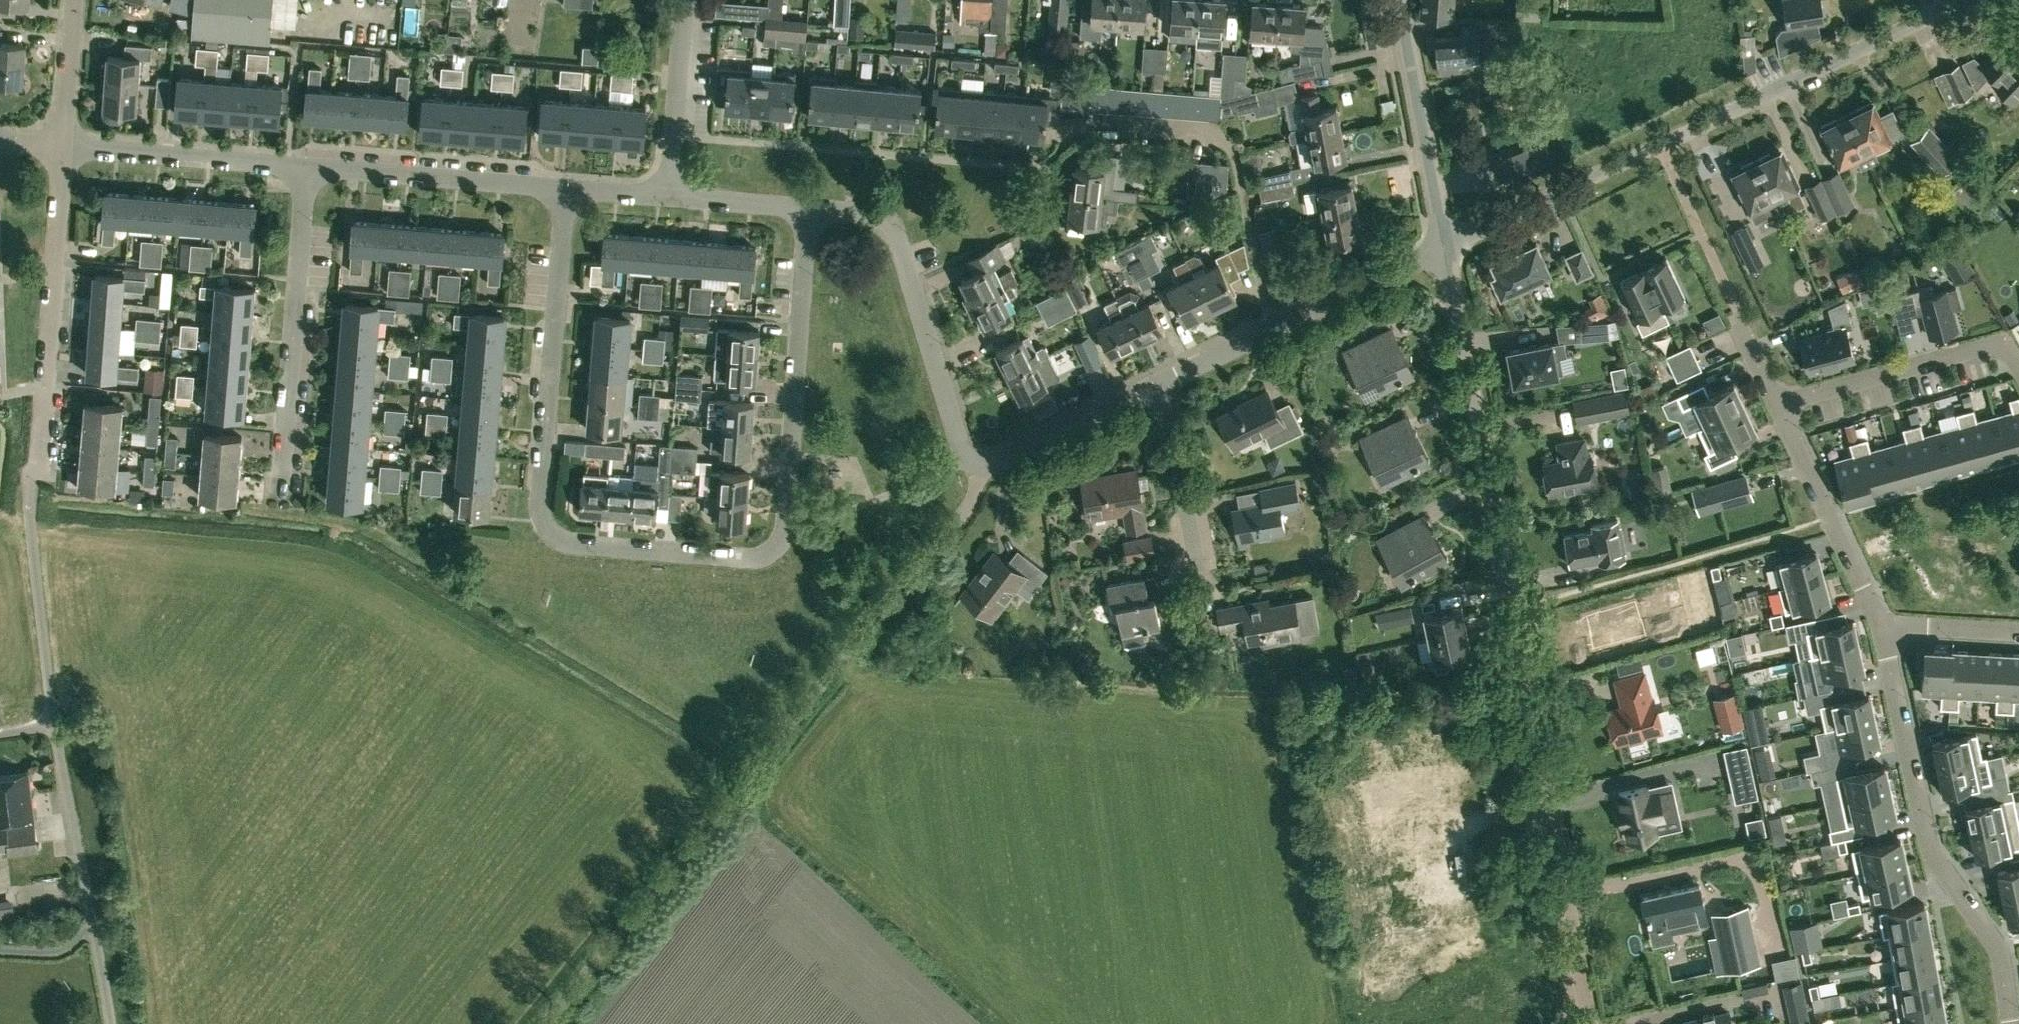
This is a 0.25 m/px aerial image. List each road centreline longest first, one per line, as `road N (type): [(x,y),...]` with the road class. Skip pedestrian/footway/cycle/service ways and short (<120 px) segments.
road 1 (residential): [(809,210),(785,541),(744,560),(587,546),(560,540),(541,501),(566,187)]
road 2 (residential): [(1589,1023),(1445,246)]
road 3 (residential): [(984,466),(970,502),(545,1023)]
road 4 (residential): [(55,725),(32,524),(64,146)]
road 5 (residential): [(1445,246),(1935,13)]
road 6 (residential): [(1878,629),(1928,845),(2004,963),(2013,1023)]
road 7 (residential): [(984,466),(960,452),(896,231),(879,216),(809,210)]
road 8 (residential): [(286,490),(305,167)]
road 9 (residential): [(1164,382),(1445,246)]
road 10 (residential): [(107,1023),(55,725)]
road 11 (residential): [(566,187),(305,167)]
road 12 (residential): [(1778,404),(1989,344),(2005,346),(2018,365)]
road 13 (residential): [(1445,246),(1397,0)]
road 14 (residential): [(1778,404),(1878,629)]
road 15 (residential): [(305,167),(64,146)]
road 16 (residential): [(984,466),(1164,382)]
road 17 (residential): [(670,196),(686,0)]
road 18 (residential): [(1197,572),(1164,382)]
road 19 (residential): [(64,146),(76,0)]
road 20 (residential): [(2018,636),(1878,629)]
road 21 (residential): [(809,210),(670,196)]

